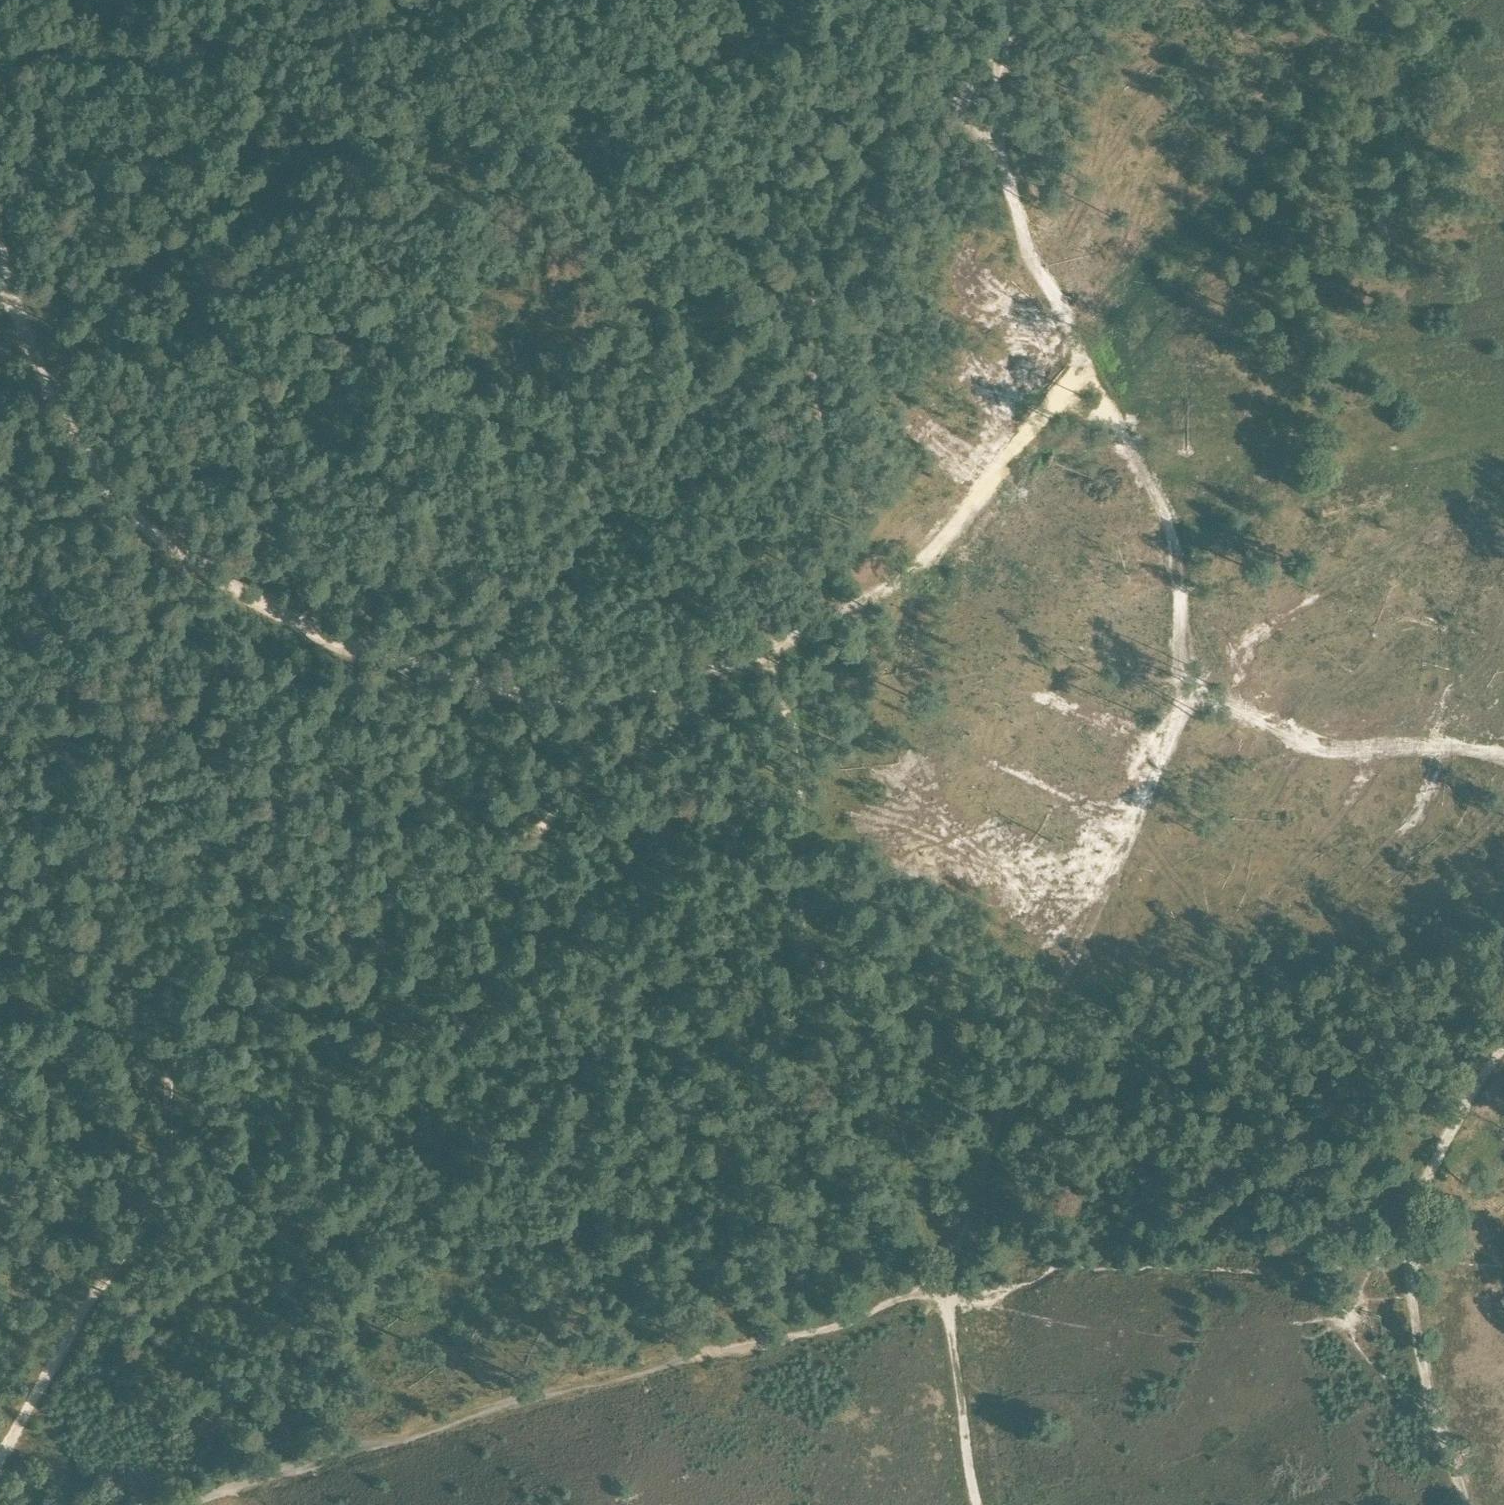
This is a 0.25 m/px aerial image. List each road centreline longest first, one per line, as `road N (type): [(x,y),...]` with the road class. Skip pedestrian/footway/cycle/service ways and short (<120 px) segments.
road 1 (track): [(115,493),(154,532),(237,590),(352,648),(438,677),(603,700),(728,672)]
road 2 (track): [(0,267),(64,420),(115,493)]

